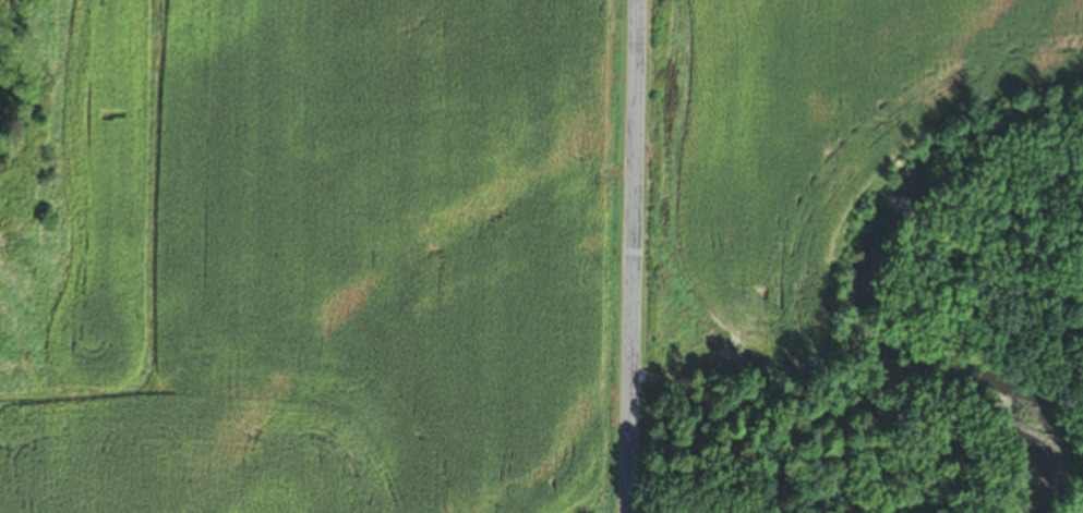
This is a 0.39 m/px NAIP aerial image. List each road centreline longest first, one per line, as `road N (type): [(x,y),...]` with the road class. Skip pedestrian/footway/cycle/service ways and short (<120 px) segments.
road 1 (residential): [(627,512),(637,0)]

